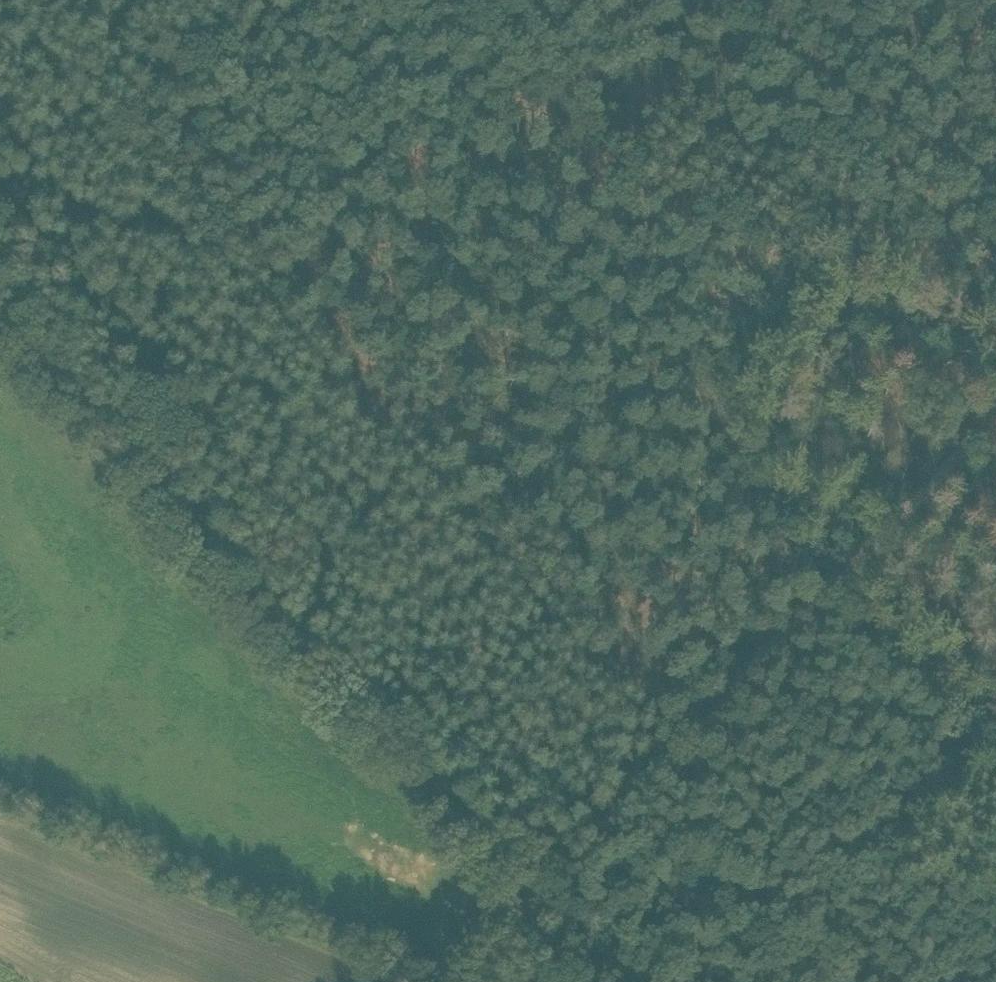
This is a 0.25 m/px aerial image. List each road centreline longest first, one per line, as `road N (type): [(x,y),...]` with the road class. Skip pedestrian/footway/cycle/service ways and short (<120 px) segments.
road 1 (track): [(619,981),(0,307)]
road 2 (track): [(995,413),(770,640),(451,981)]

